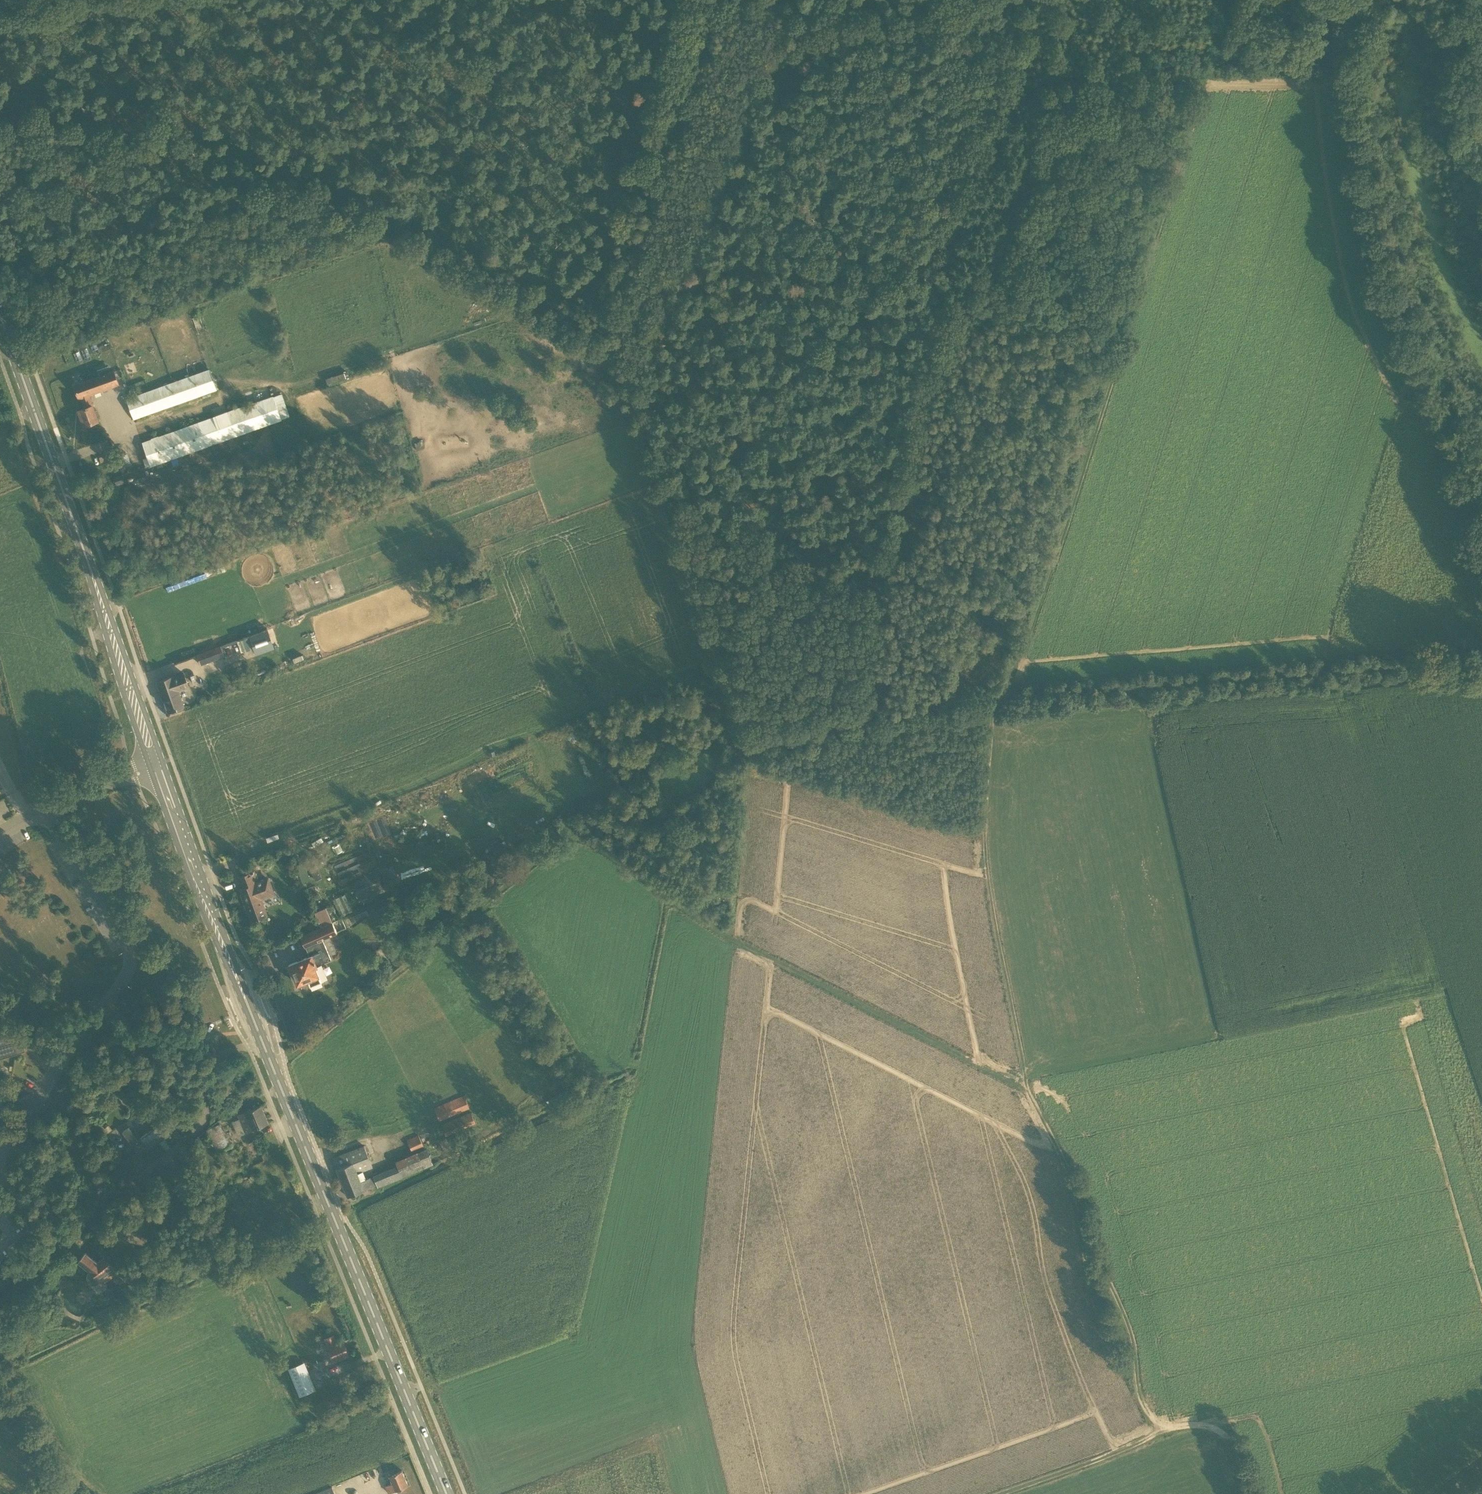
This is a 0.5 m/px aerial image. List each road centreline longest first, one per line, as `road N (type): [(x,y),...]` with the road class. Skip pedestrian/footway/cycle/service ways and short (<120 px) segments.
road 1 (track): [(1231,0),(1086,468),(1034,625),(1003,685),(990,756),(986,857),(1023,1065),(1127,1323),(1141,1403),(1168,1426)]
road 2 (track): [(1030,1091),(715,931),(579,834),(274,1069)]
road 3 (primary): [(446,1493),(154,766)]
road 4 (primary): [(154,766),(0,319)]
road 5 (track): [(0,1288),(199,1124)]
road 6 (track): [(1168,1426),(1001,1493)]
road 7 (track): [(1168,1426),(1220,1428),(1231,1438),(1248,1493)]

